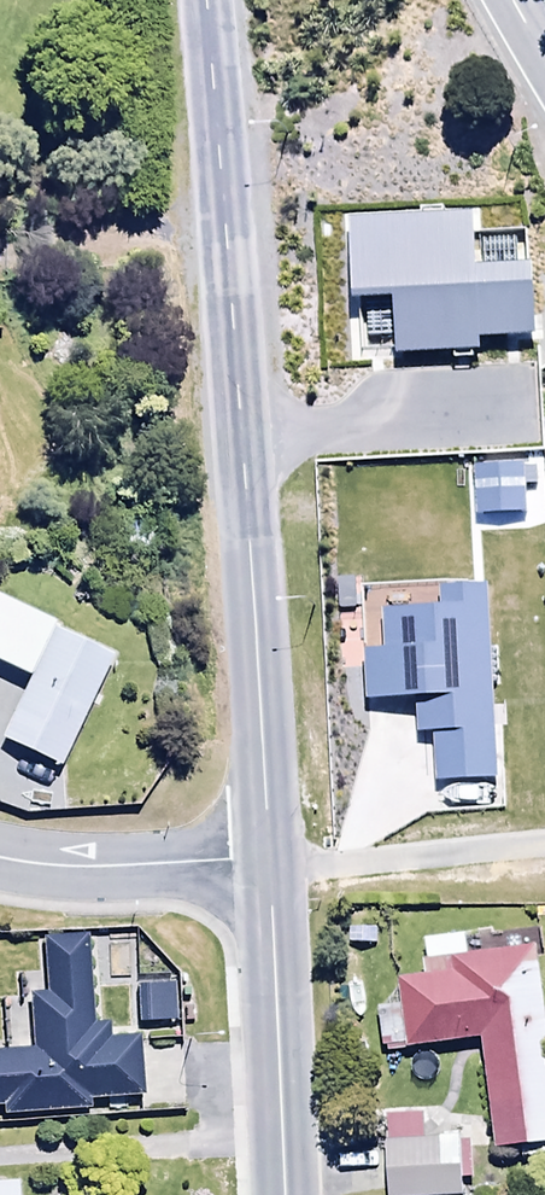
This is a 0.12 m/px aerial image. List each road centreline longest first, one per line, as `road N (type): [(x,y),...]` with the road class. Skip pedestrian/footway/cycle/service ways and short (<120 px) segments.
road 1 (tertiary): [(268,862),(199,0)]
road 2 (tertiary): [(283,1194),(268,862)]
road 3 (residential): [(268,862),(92,867),(0,858)]

